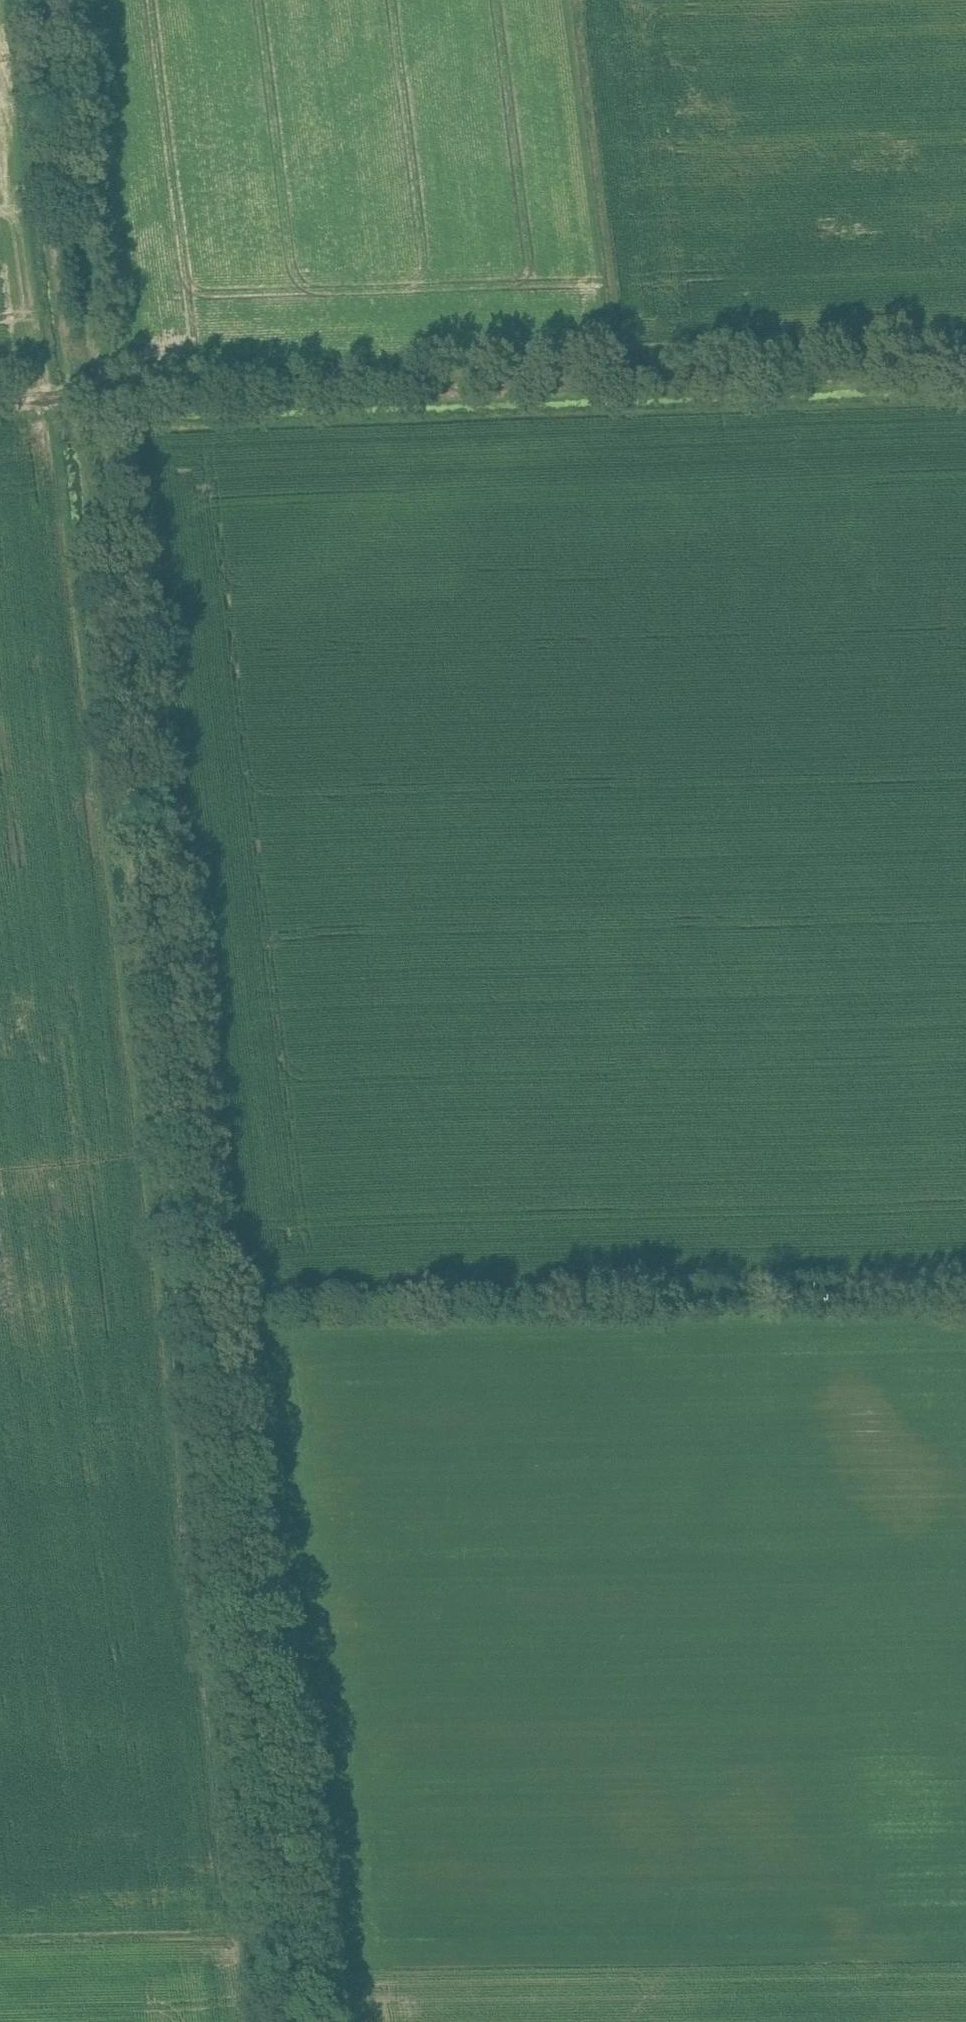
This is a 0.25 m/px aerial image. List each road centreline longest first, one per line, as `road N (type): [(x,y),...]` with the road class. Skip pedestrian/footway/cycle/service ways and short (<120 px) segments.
road 1 (track): [(97,392),(965,366)]

